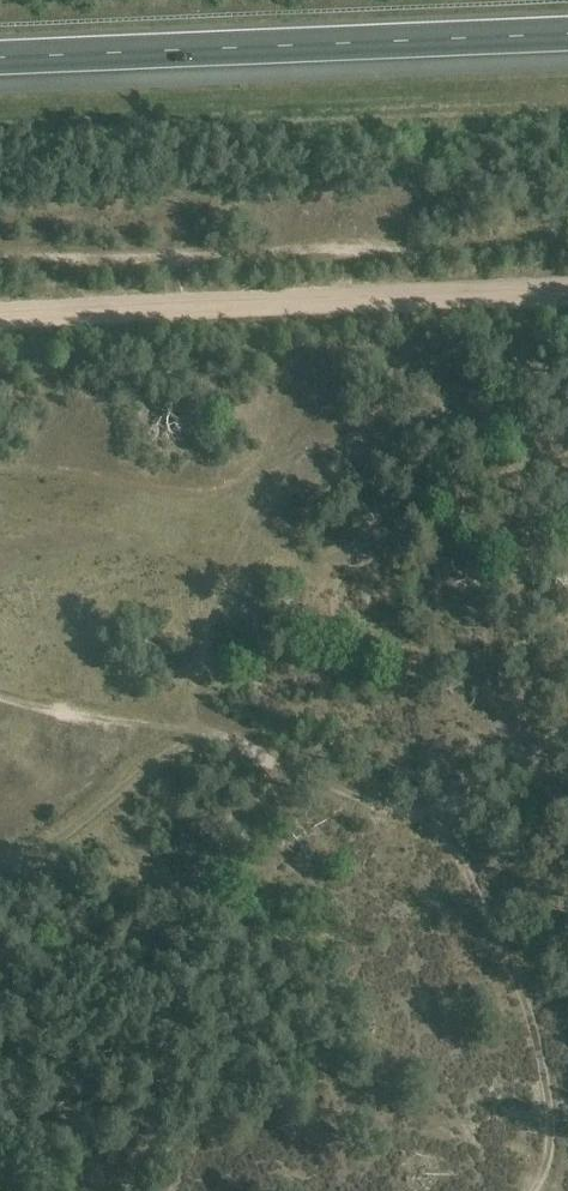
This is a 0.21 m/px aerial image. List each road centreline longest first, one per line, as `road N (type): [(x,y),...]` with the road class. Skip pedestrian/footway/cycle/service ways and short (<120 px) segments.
road 1 (track): [(0,256),(567,227)]
road 2 (motorway): [(0,59),(567,36)]
road 3 (track): [(567,292),(0,315)]
road 4 (track): [(0,690),(71,699),(210,739)]
road 5 (track): [(441,824),(470,794),(567,727)]

